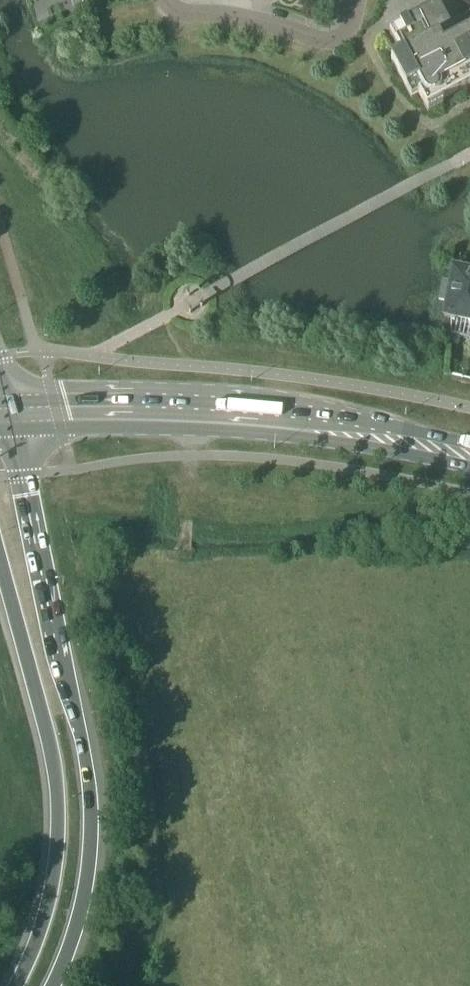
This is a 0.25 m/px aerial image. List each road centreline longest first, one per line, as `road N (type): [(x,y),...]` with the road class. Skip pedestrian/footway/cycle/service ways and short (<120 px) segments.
road 1 (motorway): [(55,985),(86,888),(90,782),(10,415)]
road 2 (secondary): [(469,457),(248,414),(10,415)]
road 3 (motorway): [(0,567),(44,728),(56,805),(39,929),(13,985)]
road 4 (residential): [(349,25),(326,41),(179,12),(164,0)]

